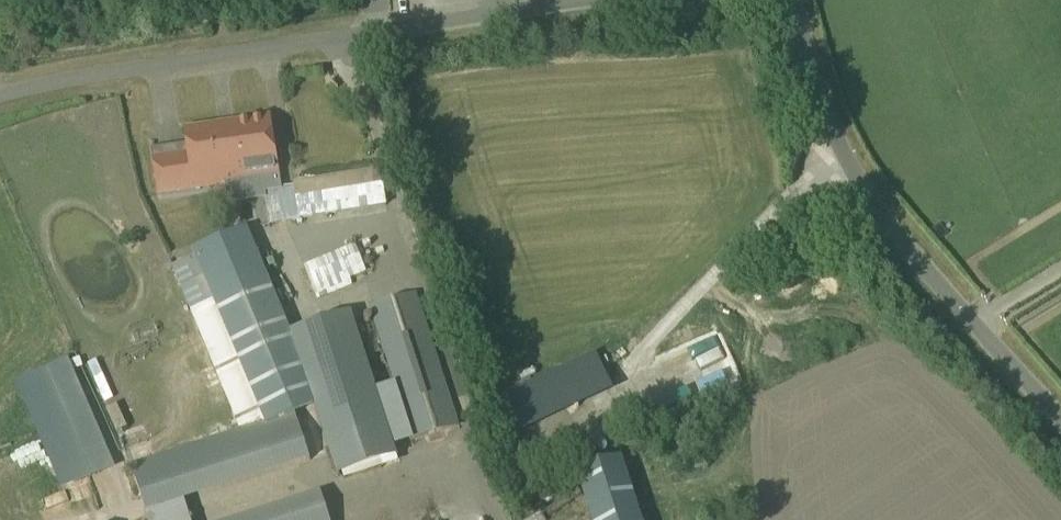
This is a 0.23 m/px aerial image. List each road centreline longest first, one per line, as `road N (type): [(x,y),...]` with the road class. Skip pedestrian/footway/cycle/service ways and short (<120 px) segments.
road 1 (unclassified): [(0,96),(572,0)]
road 2 (unclassified): [(1060,420),(878,215),(840,149),(793,0)]

